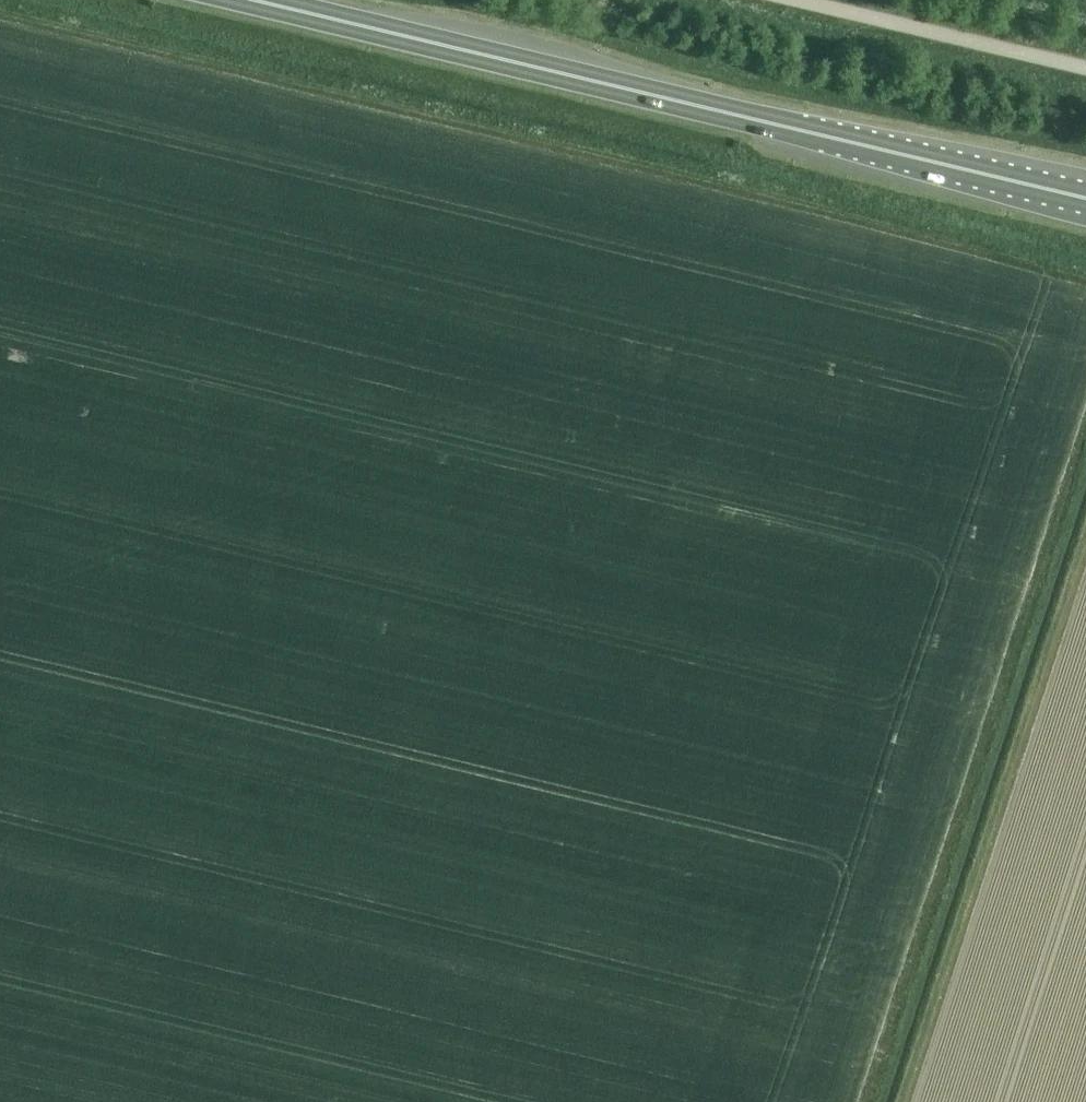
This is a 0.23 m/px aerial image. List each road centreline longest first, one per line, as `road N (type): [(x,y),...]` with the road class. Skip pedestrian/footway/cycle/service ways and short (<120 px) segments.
road 1 (trunk): [(250,0),(1085,199)]
road 2 (unclassified): [(1085,71),(781,0)]

